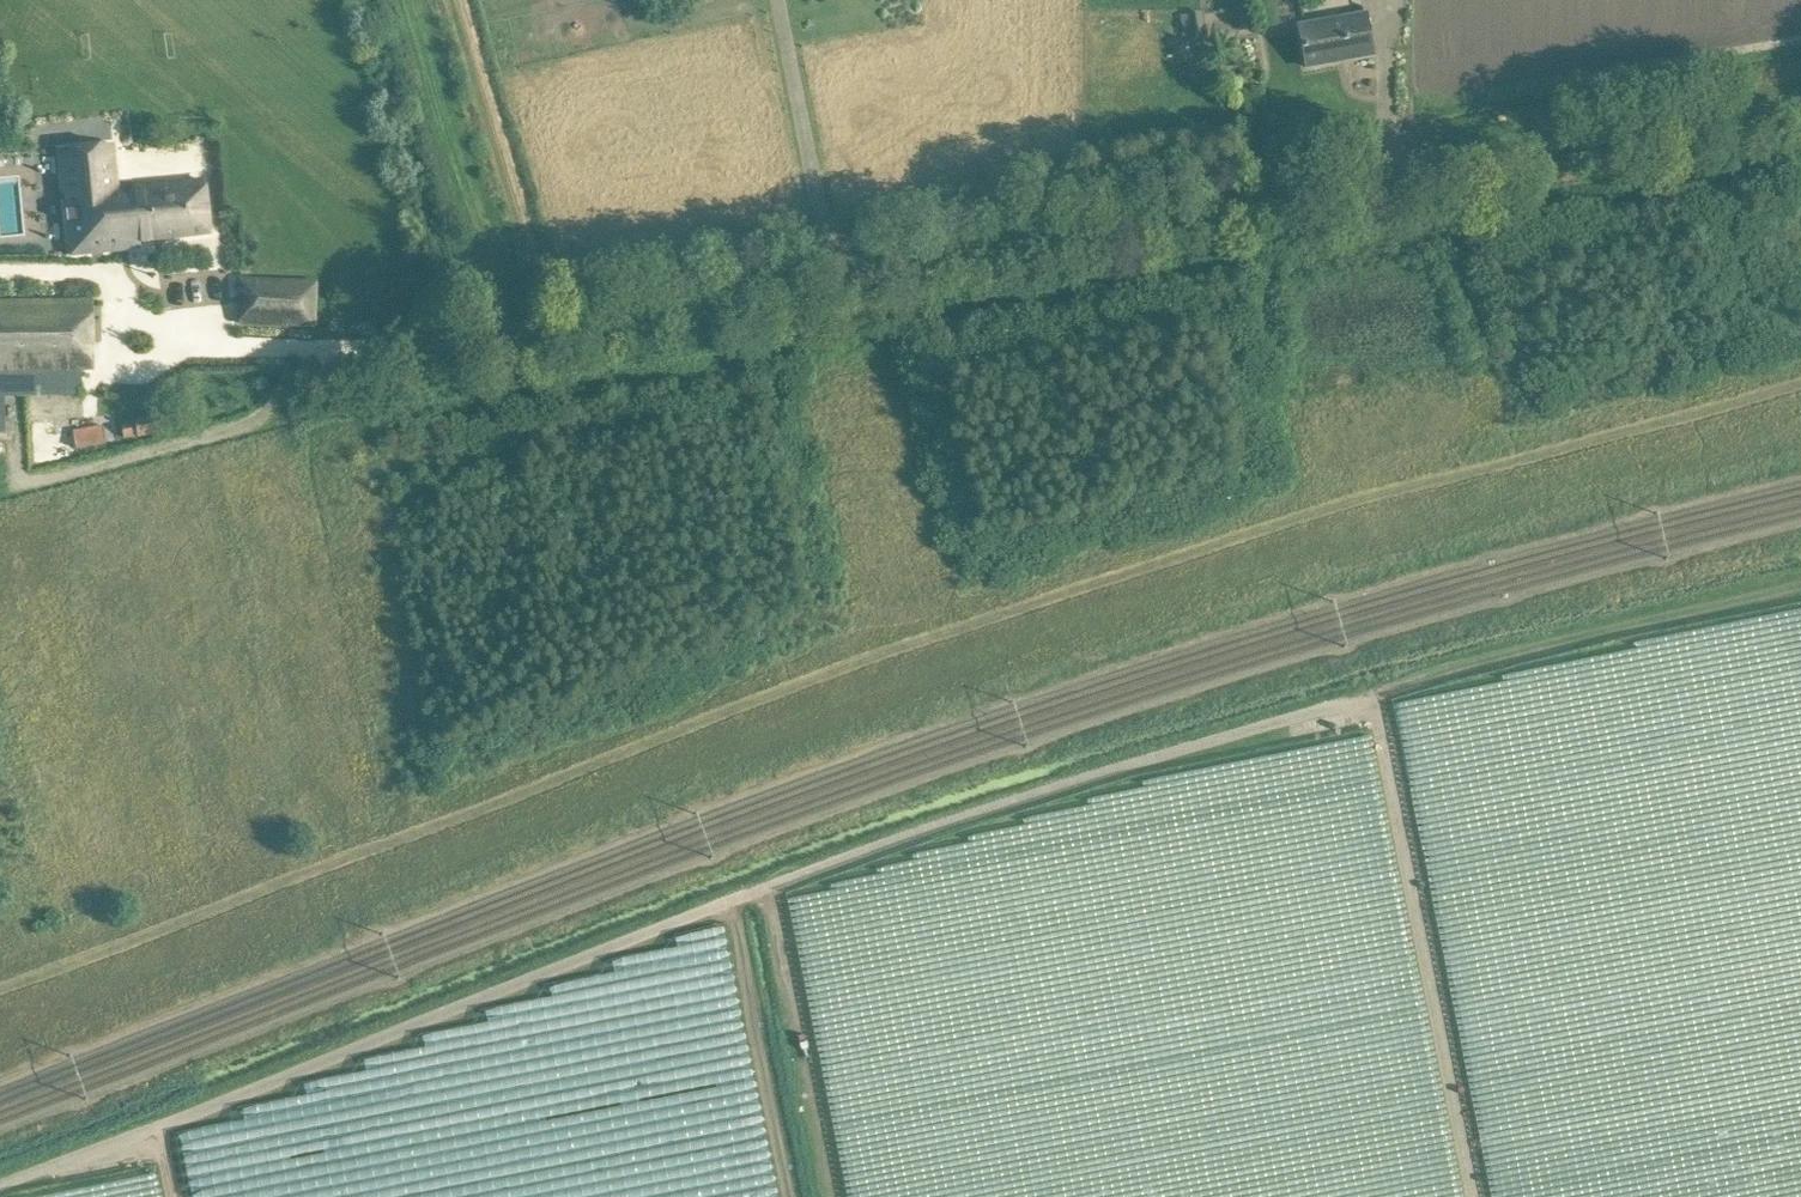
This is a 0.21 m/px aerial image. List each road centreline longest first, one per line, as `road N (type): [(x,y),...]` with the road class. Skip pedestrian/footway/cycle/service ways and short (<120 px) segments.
road 1 (unclassified): [(183,334),(317,348),(556,331),(1800,99)]

